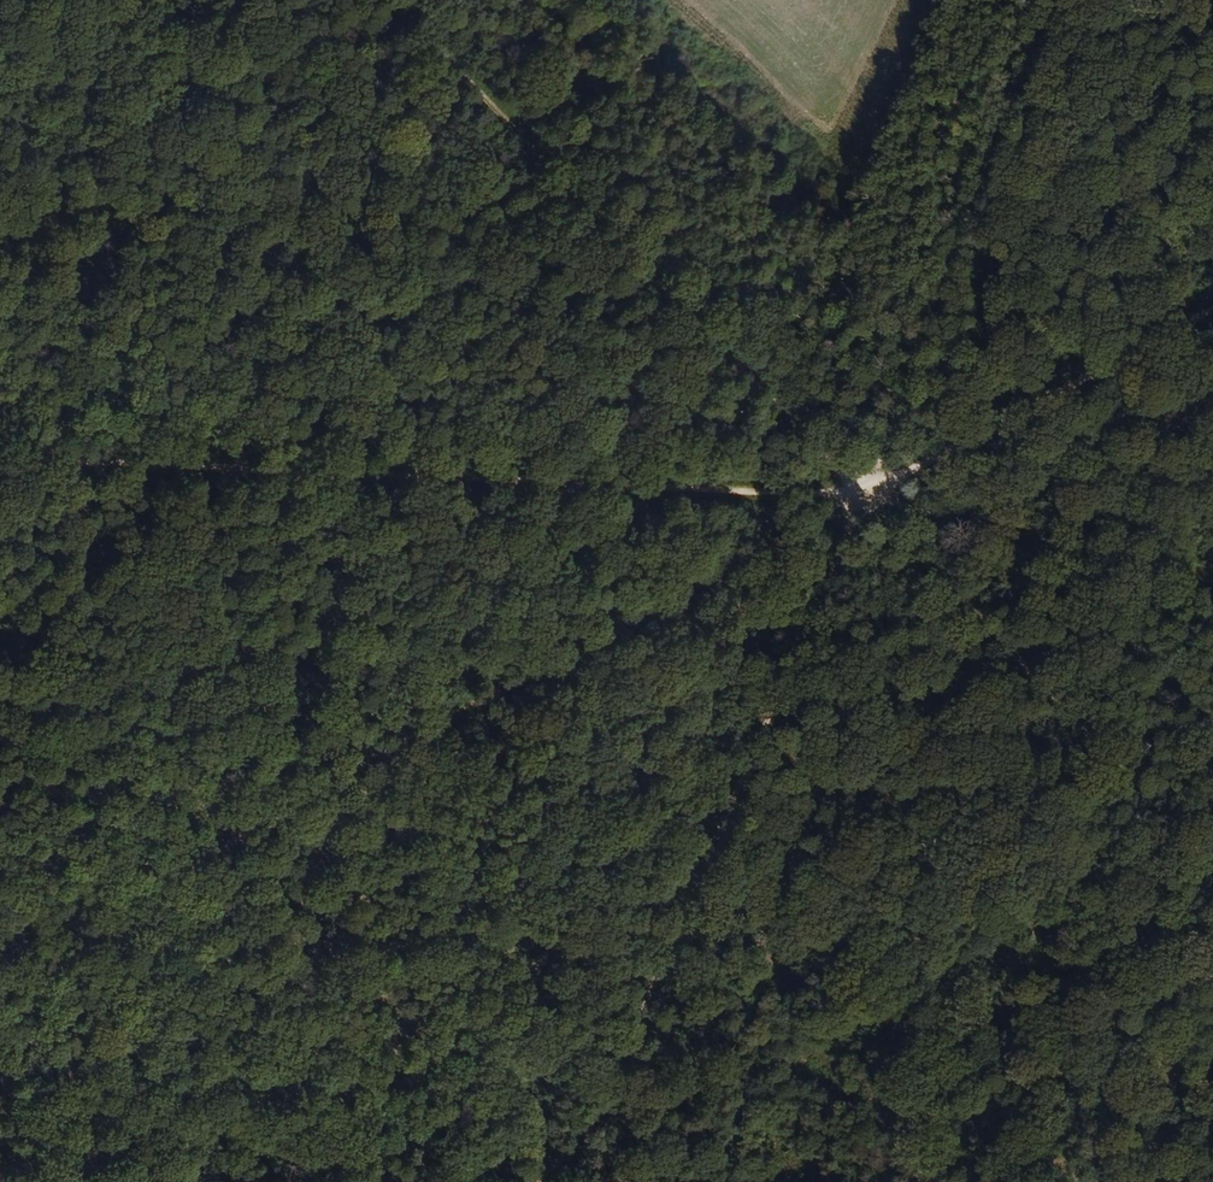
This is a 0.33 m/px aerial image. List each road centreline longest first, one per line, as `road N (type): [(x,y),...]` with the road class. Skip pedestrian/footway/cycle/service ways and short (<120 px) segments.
road 1 (track): [(0,958),(858,494)]
road 2 (track): [(858,494),(0,461)]
road 3 (track): [(536,1181),(557,1168),(858,494)]
road 4 (track): [(398,0),(858,494)]
road 5 (track): [(858,494),(1068,0)]
road 6 (track): [(858,494),(1212,866)]
road 7 (track): [(858,494),(1212,307)]
road 8 (track): [(858,494),(1212,588)]

